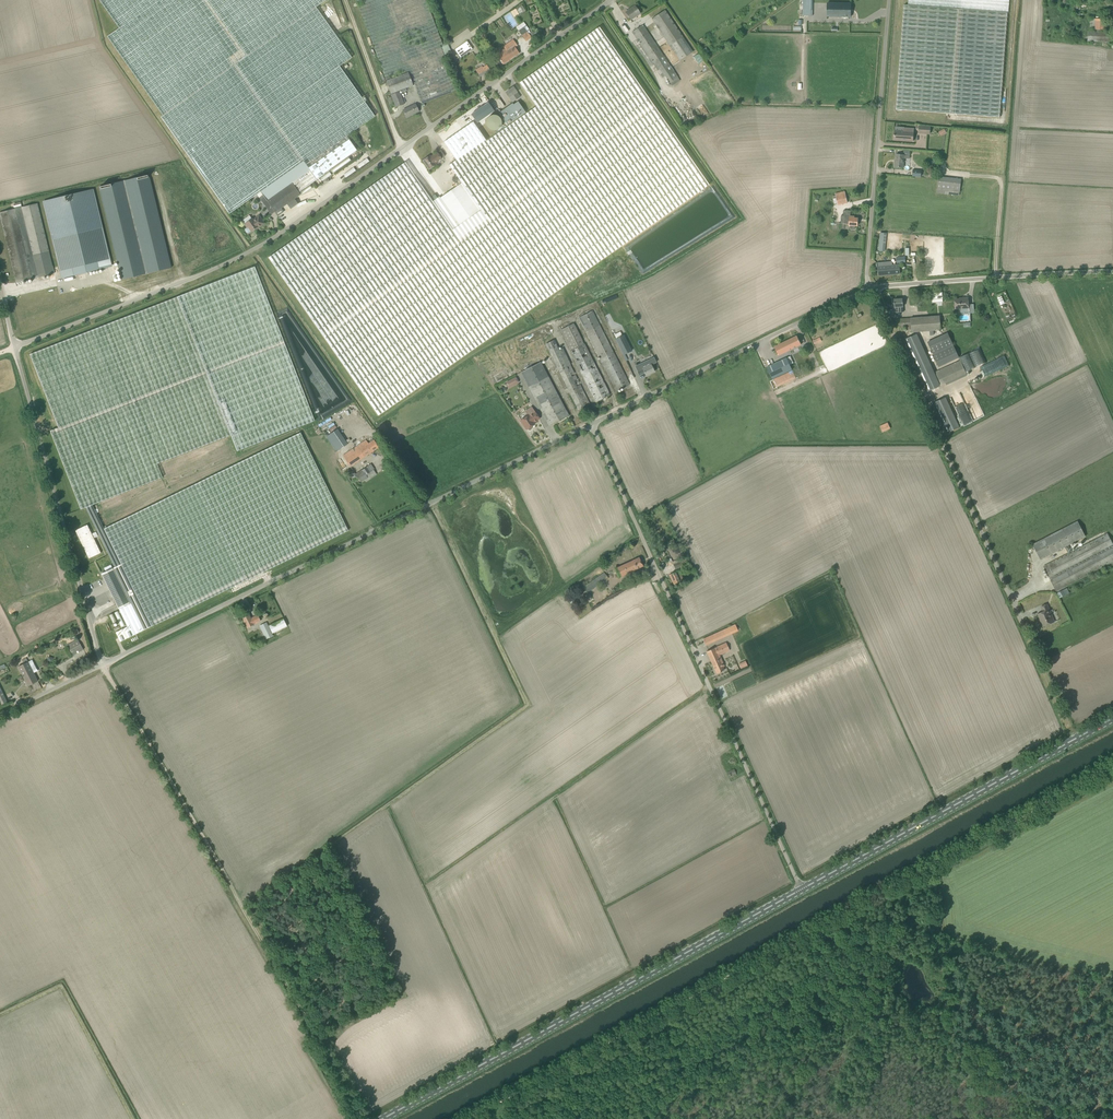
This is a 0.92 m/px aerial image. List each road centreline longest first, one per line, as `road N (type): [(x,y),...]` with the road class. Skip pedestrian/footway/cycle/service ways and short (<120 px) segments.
road 1 (track): [(1112,766),(468,1118)]
road 2 (unclassified): [(15,348),(276,236),(609,0)]
road 3 (unclassified): [(102,663),(591,425)]
road 4 (track): [(102,663),(367,1118)]
road 5 (unclassified): [(803,889),(591,425)]
road 6 (primary): [(384,1118),(803,889)]
road 7 (unclassified): [(1022,625),(872,288)]
road 8 (primary): [(803,889),(1112,719)]
road 9 (unclassified): [(102,663),(15,348)]
road 10 (unclassified): [(591,425),(872,288)]
road 11 (unclassified): [(872,288),(889,0)]
road 12 (unclassified): [(872,288),(1112,273)]
road 13 (track): [(402,148),(345,0)]

